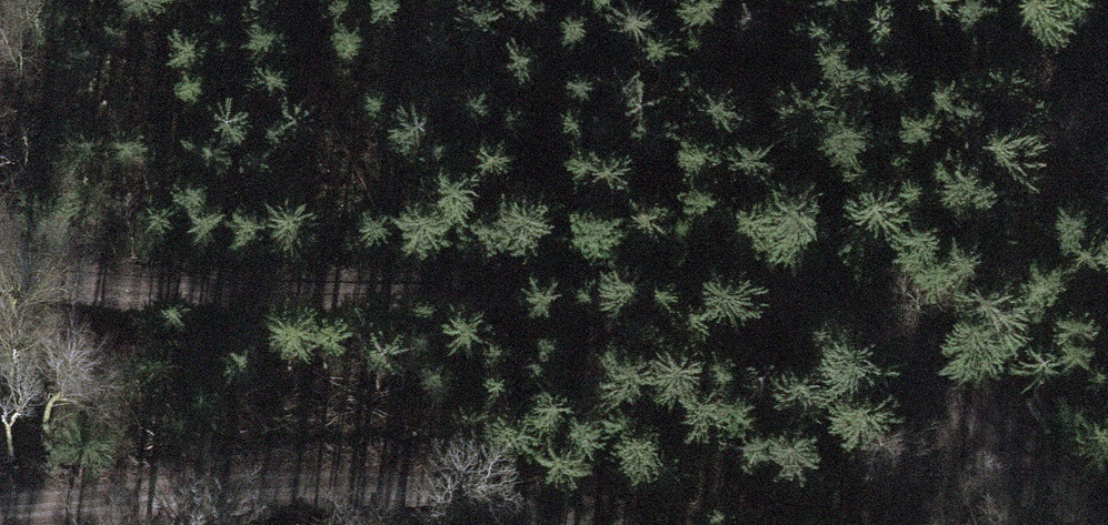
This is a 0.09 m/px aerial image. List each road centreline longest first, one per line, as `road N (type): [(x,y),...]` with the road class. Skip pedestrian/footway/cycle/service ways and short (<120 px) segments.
road 1 (track): [(931,524),(970,450),(949,390),(873,334),(758,305),(252,305),(60,297),(0,284)]
road 2 (track): [(0,524),(407,498),(567,524)]
road 3 (track): [(970,450),(1087,489),(1107,507)]

